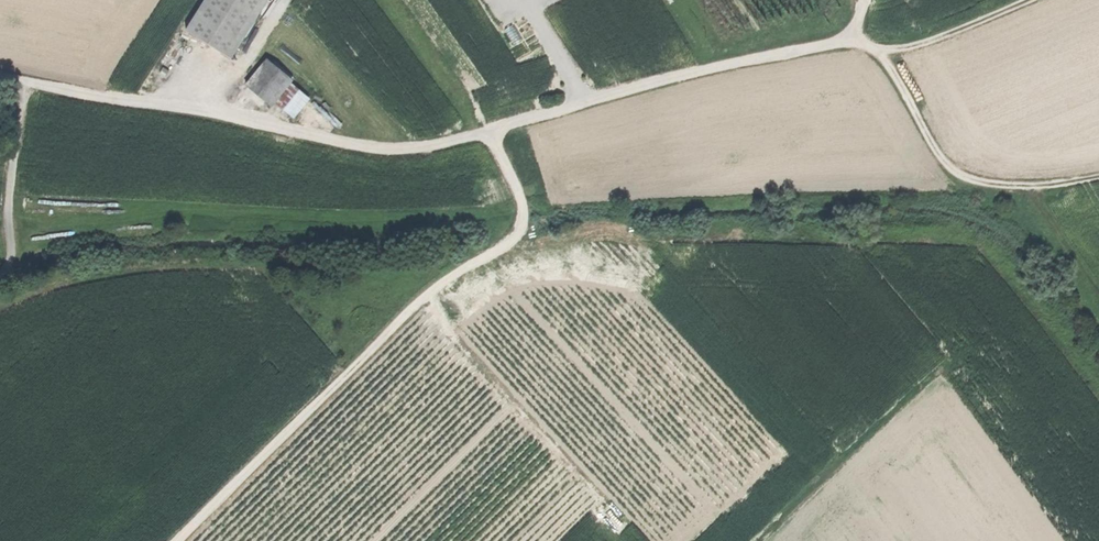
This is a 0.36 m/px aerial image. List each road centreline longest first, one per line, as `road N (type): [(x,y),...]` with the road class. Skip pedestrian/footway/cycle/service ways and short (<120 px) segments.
road 1 (track): [(0,78),(400,148),(487,134),(741,63),(842,43),(860,47)]
road 2 (track): [(487,134),(522,194),(524,225),(513,242),(441,287),(176,540)]
road 3 (track): [(860,47),(884,62),(950,177),(986,189),(1098,178)]
road 4 (track): [(19,81),(6,214),(16,274),(0,277)]
road 5 (track): [(884,62),(1031,0)]

